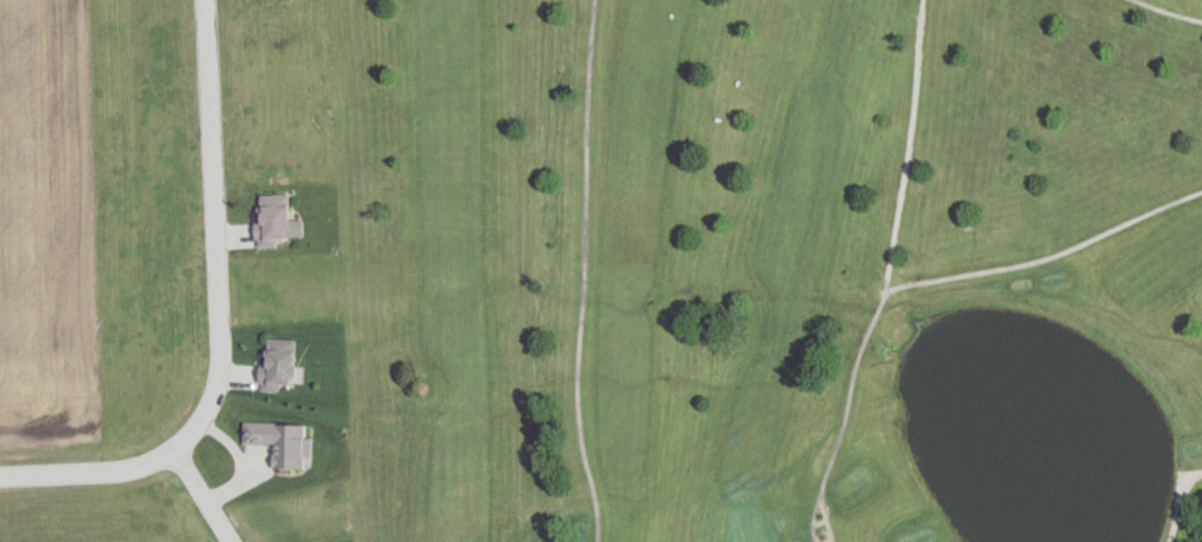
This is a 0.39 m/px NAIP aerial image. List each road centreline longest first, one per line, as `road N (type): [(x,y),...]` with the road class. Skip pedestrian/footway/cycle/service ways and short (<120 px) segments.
road 1 (residential): [(203,0),(216,398),(177,454),(140,475),(0,487)]

